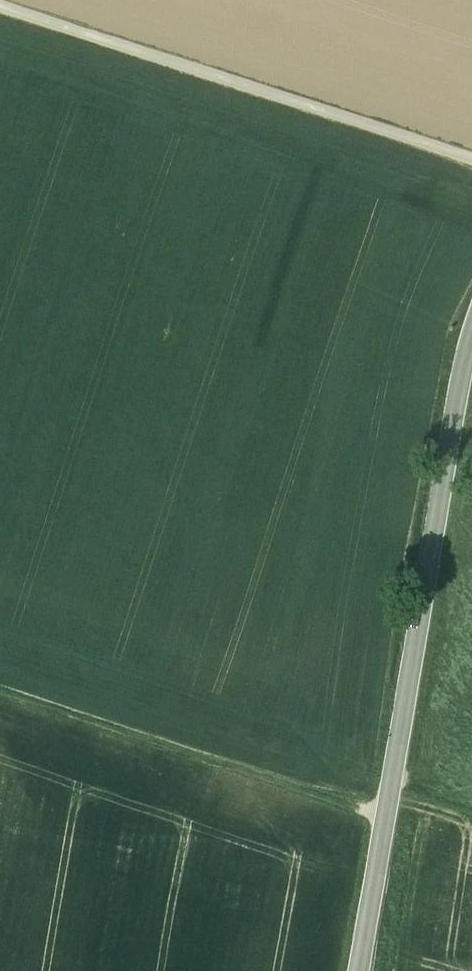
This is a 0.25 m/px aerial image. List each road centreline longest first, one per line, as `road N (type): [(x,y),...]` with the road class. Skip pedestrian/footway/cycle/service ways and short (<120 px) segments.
road 1 (secondary): [(361,970),(471,344)]
road 2 (track): [(0,7),(471,160)]
road 3 (track): [(0,690),(389,811)]

